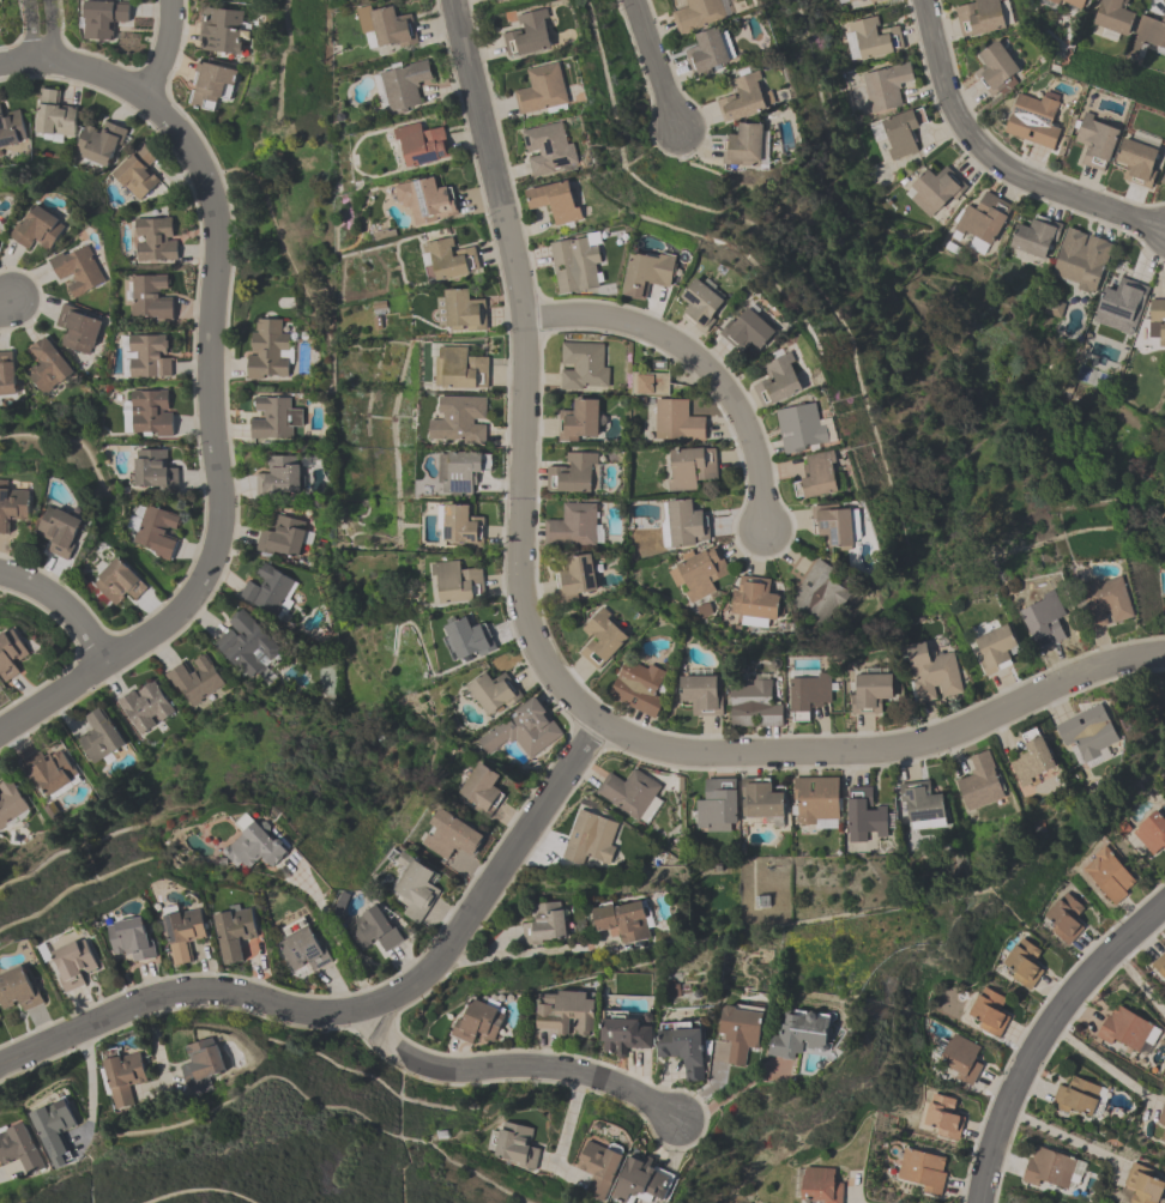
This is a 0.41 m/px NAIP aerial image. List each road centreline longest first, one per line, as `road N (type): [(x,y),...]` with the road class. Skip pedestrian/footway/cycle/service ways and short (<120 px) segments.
road 1 (residential): [(37,0),(43,59),(141,96),(181,135),(205,185),(216,231),(209,347),(221,510),(213,555),(175,615),(0,732)]
road 2 (residential): [(599,721),(545,667),(521,602),(525,319),(456,0)]
road 3 (residential): [(599,721),(641,743),(698,754),(879,750),(968,727),(1081,672),(1164,654)]
road 4 (residential): [(0,1066),(182,991),(249,996),(303,1012),(367,1008)]
road 5 (residential): [(599,721),(431,968),(367,1008)]
road 6 (residential): [(525,319),(620,321),(704,367),(751,443),(762,530)]
road 7 (residential): [(923,0),(944,90),(983,151),(1018,175),(1164,231)]
road 8 (residential): [(980,1202),(997,1126),(1051,1022),(1095,965),(1164,904)]
road 9 (residential): [(367,1008),(390,1042),(422,1064),(577,1071),(675,1116)]
road 10 (residential): [(107,661),(65,607),(0,574)]
road 11 (residential): [(632,0),(675,127)]

